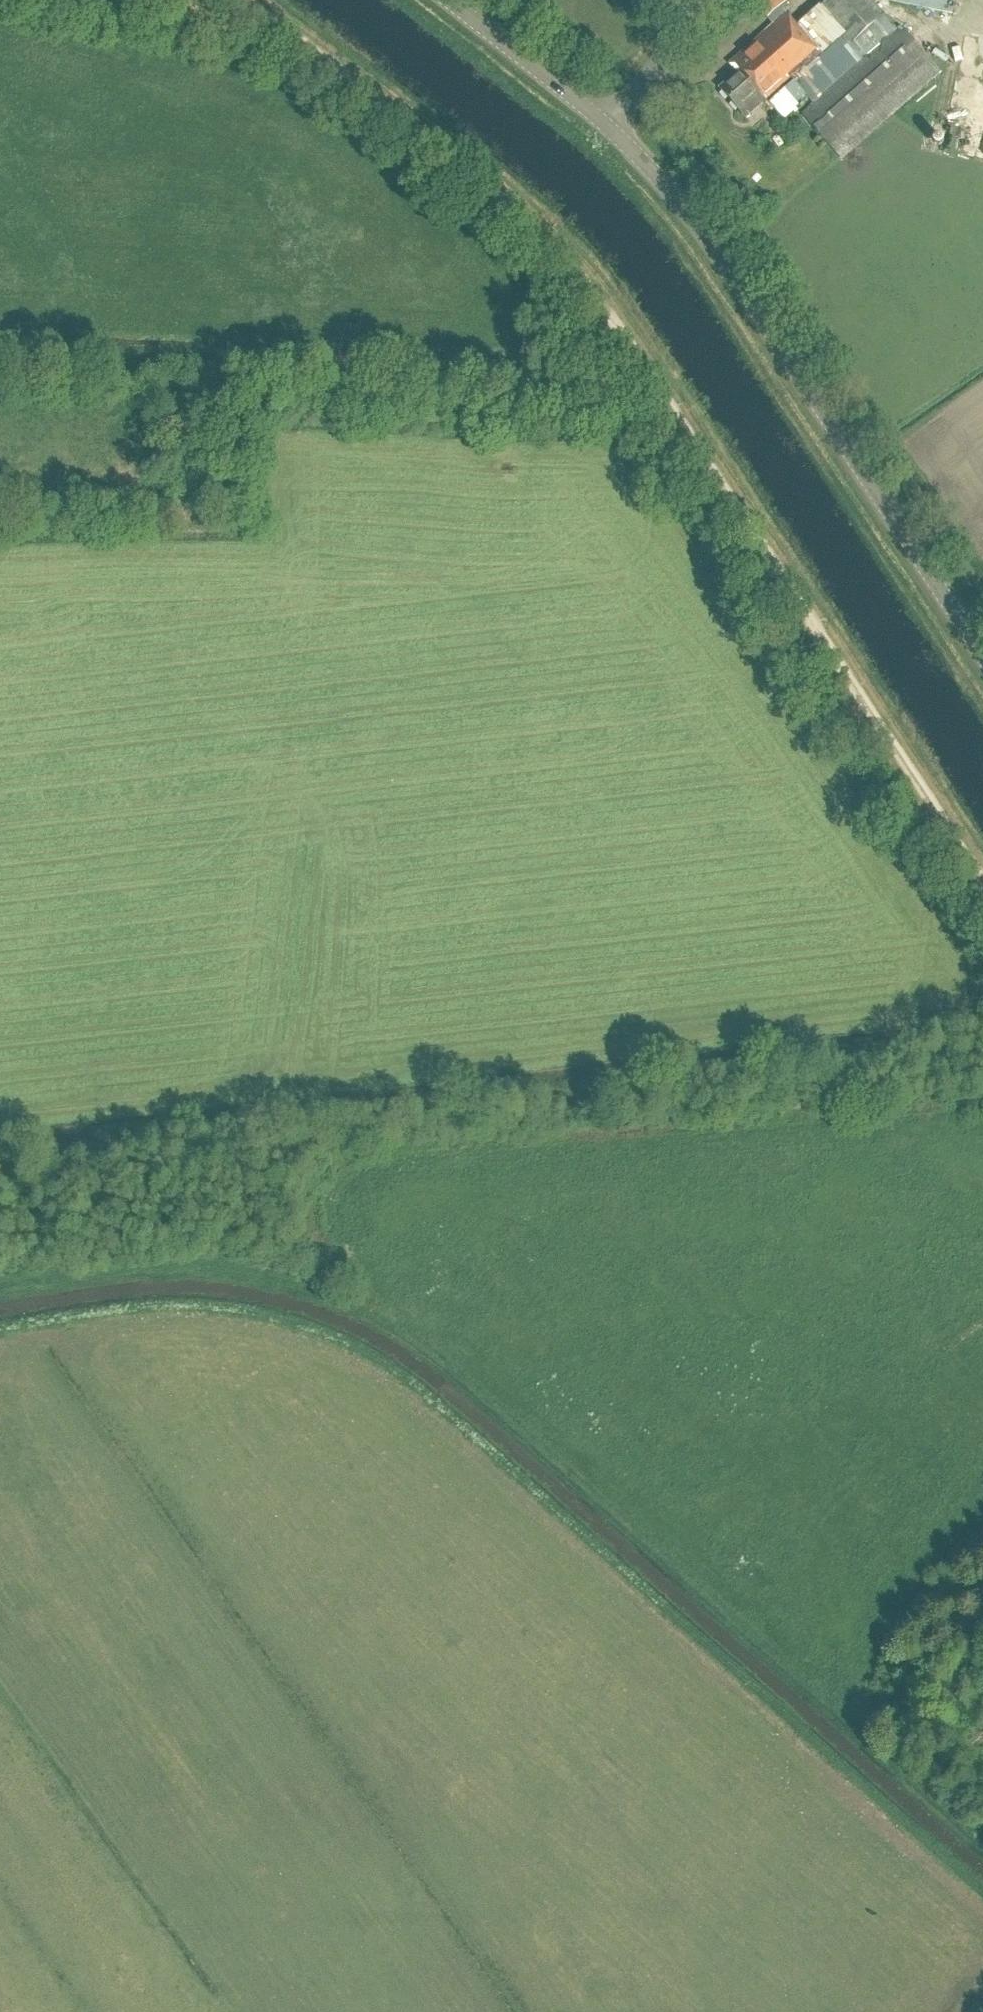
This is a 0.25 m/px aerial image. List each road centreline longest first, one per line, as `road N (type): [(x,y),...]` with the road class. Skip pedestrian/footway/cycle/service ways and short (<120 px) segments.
road 1 (track): [(245,0),(581,277),(982,890)]
road 2 (tertiary): [(982,656),(722,255),(606,123)]
road 3 (tertiary): [(606,123),(448,0)]
road 4 (unclassified): [(606,123),(635,94),(692,0)]

